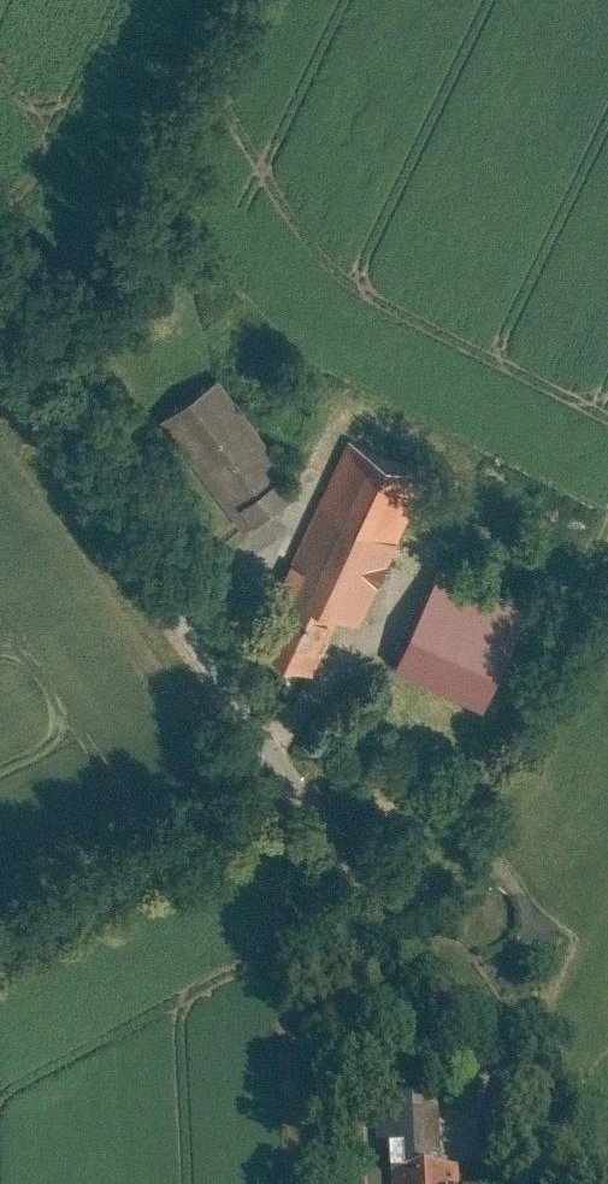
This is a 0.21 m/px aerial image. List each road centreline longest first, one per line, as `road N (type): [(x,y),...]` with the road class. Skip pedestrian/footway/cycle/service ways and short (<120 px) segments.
road 1 (unclassified): [(585,1183),(291,778)]
road 2 (unclassified): [(291,778),(0,379)]
road 3 (track): [(0,347),(177,0)]
road 4 (track): [(318,818),(336,1183)]
road 5 (unclassified): [(0,931),(291,778)]

